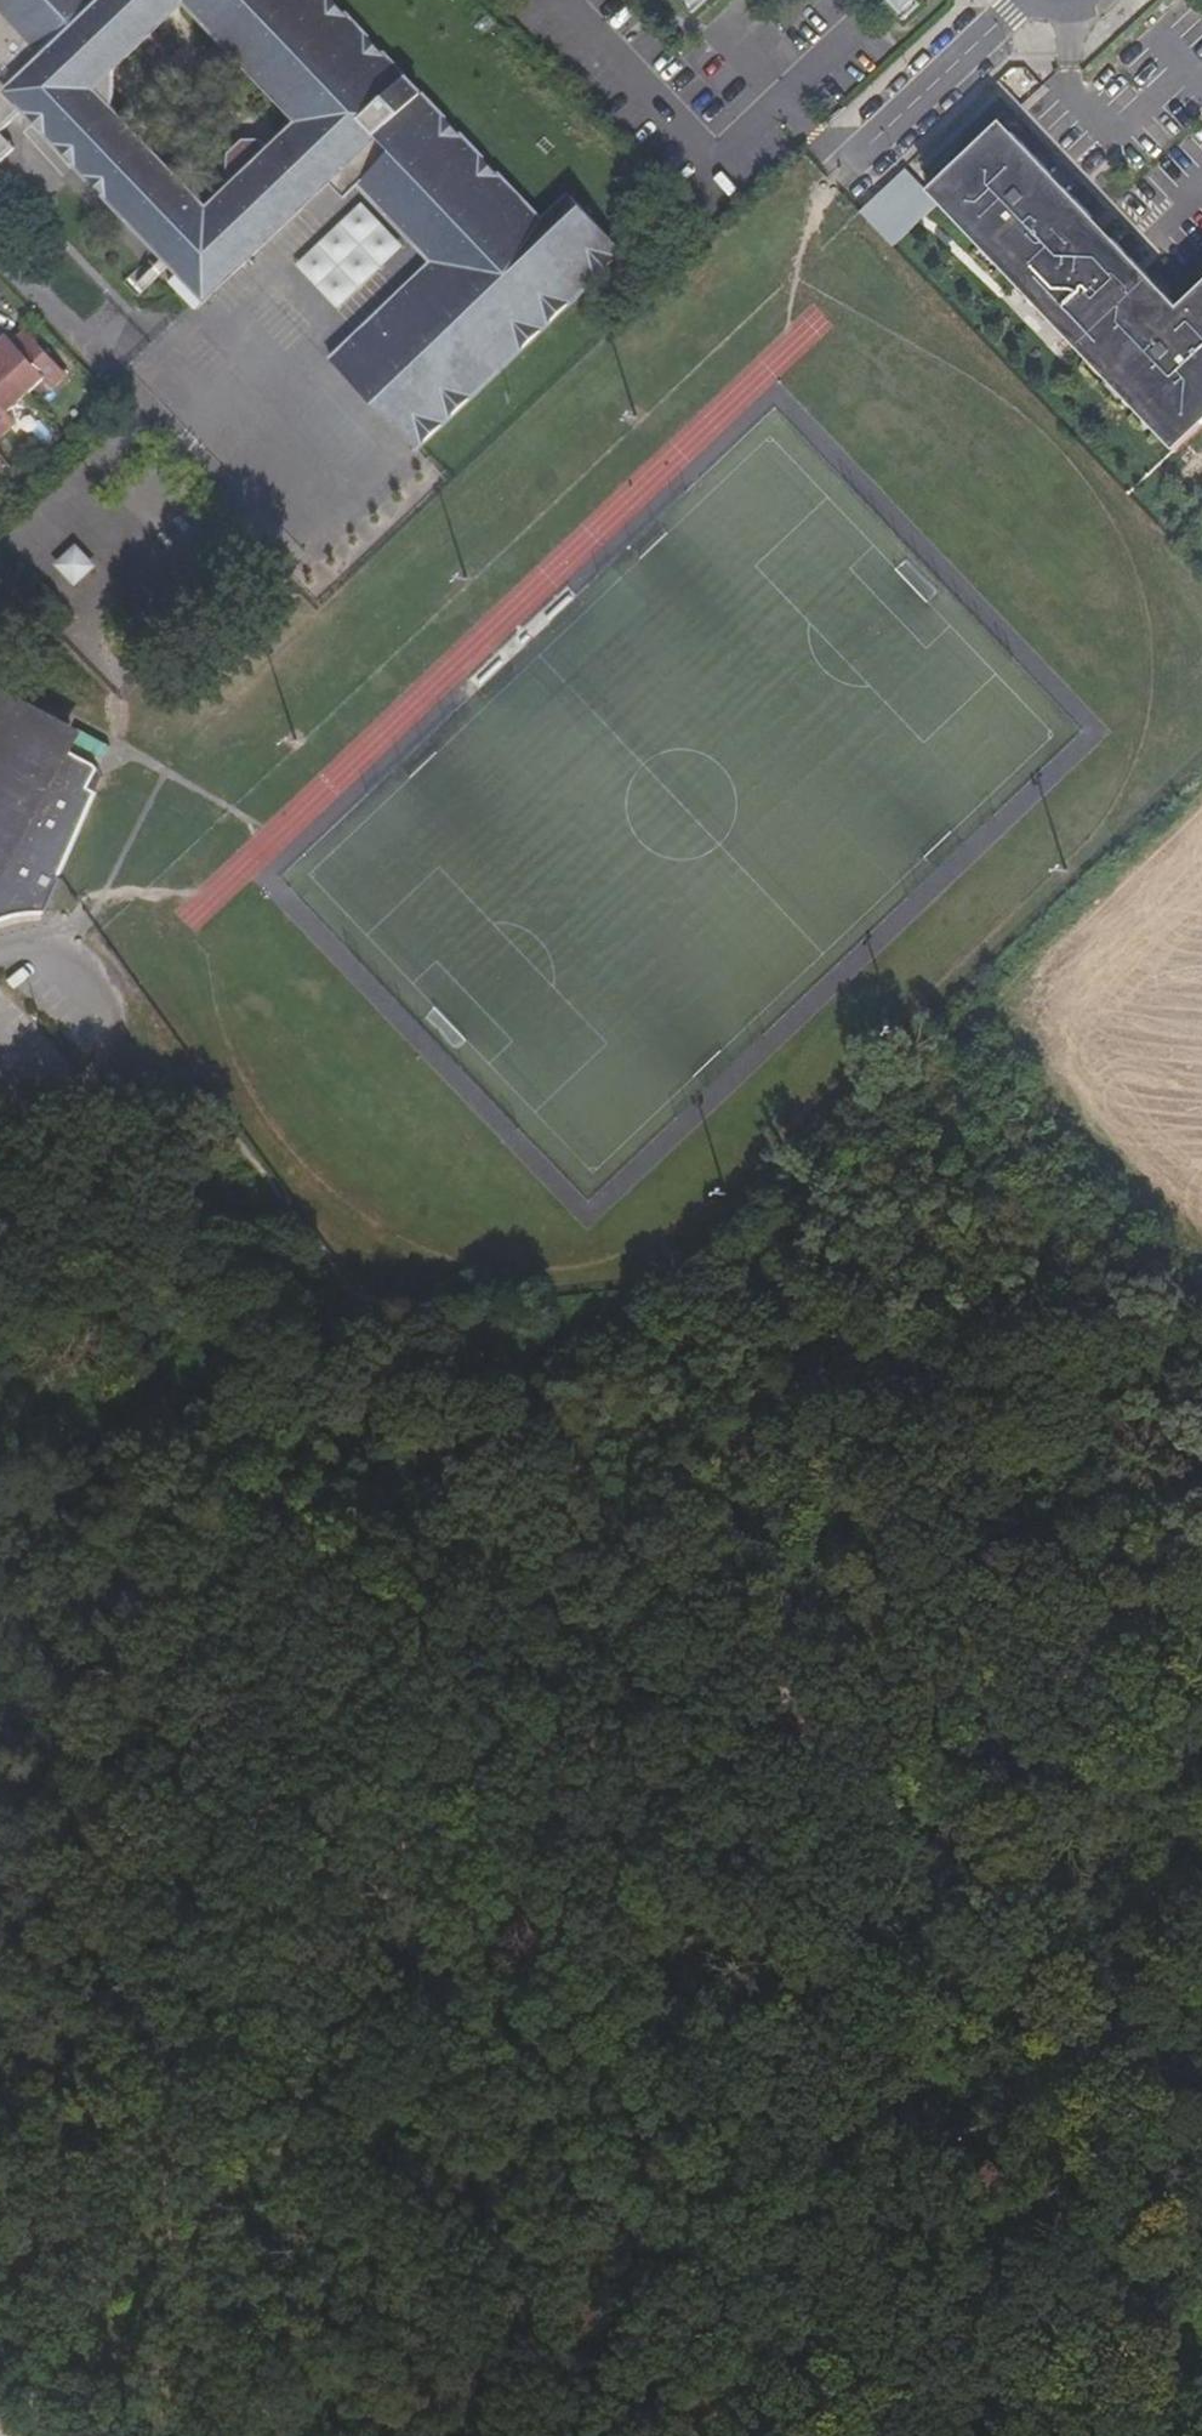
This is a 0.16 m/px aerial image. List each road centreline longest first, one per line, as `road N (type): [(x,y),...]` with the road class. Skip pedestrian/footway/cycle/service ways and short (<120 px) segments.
road 1 (residential): [(0,1073),(21,1088),(62,1091),(100,1065),(116,1021),(105,977),(71,946),(25,941)]
road 2 (residential): [(846,168),(1026,0)]

